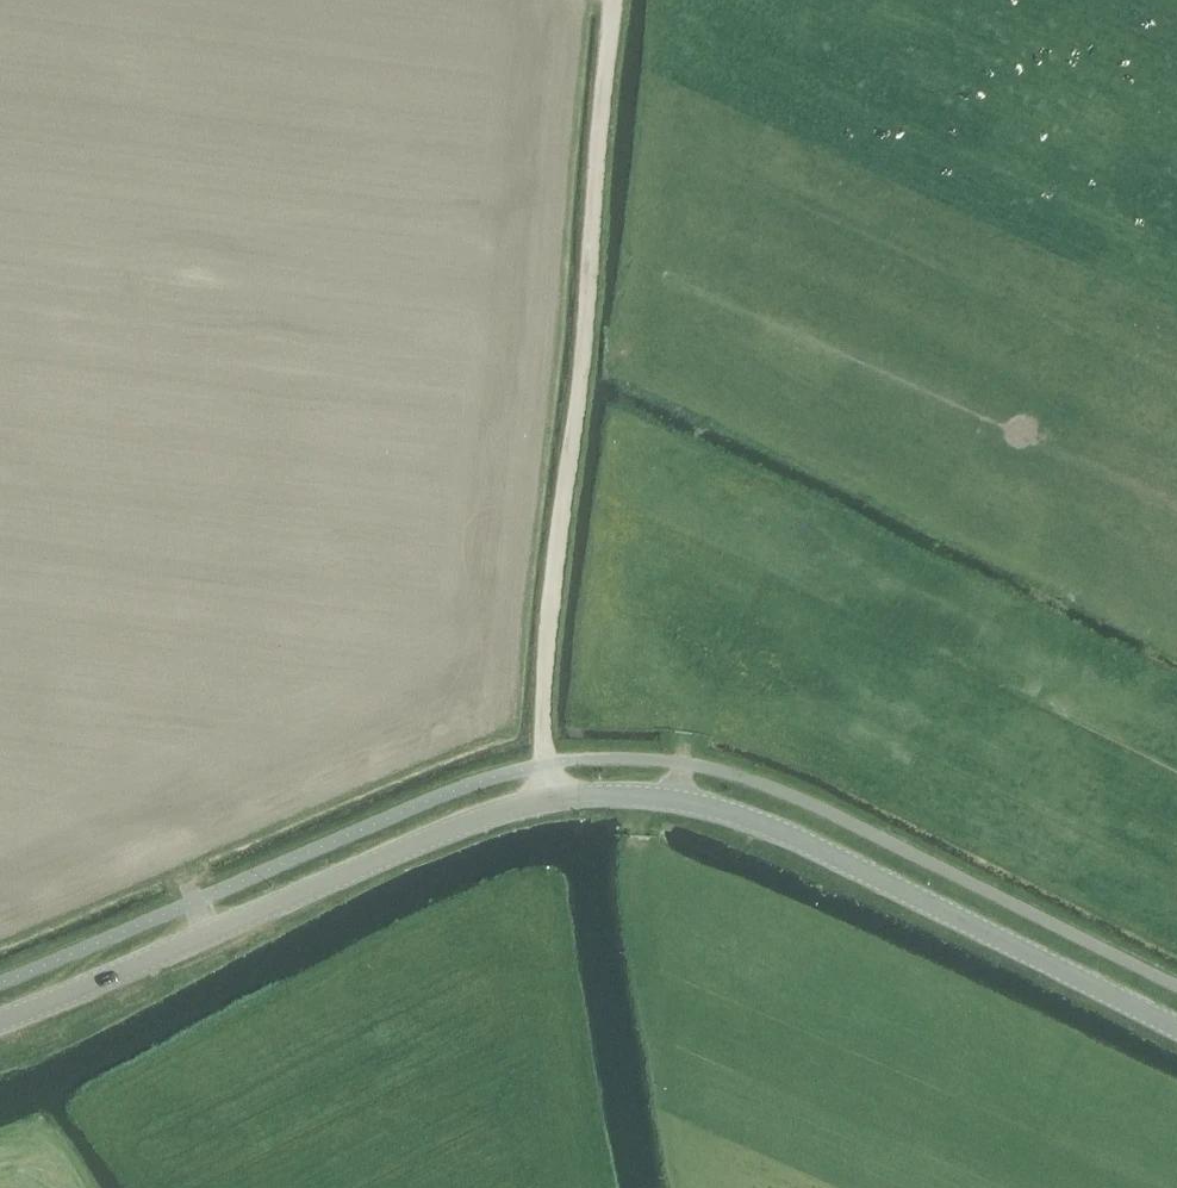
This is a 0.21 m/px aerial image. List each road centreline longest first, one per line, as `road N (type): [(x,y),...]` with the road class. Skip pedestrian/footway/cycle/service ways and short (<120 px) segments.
road 1 (tertiary): [(1176,1032),(749,822),(676,800),(613,796),(548,800),(483,820),(0,1022)]
road 2 (track): [(548,800),(544,689),(614,0)]

